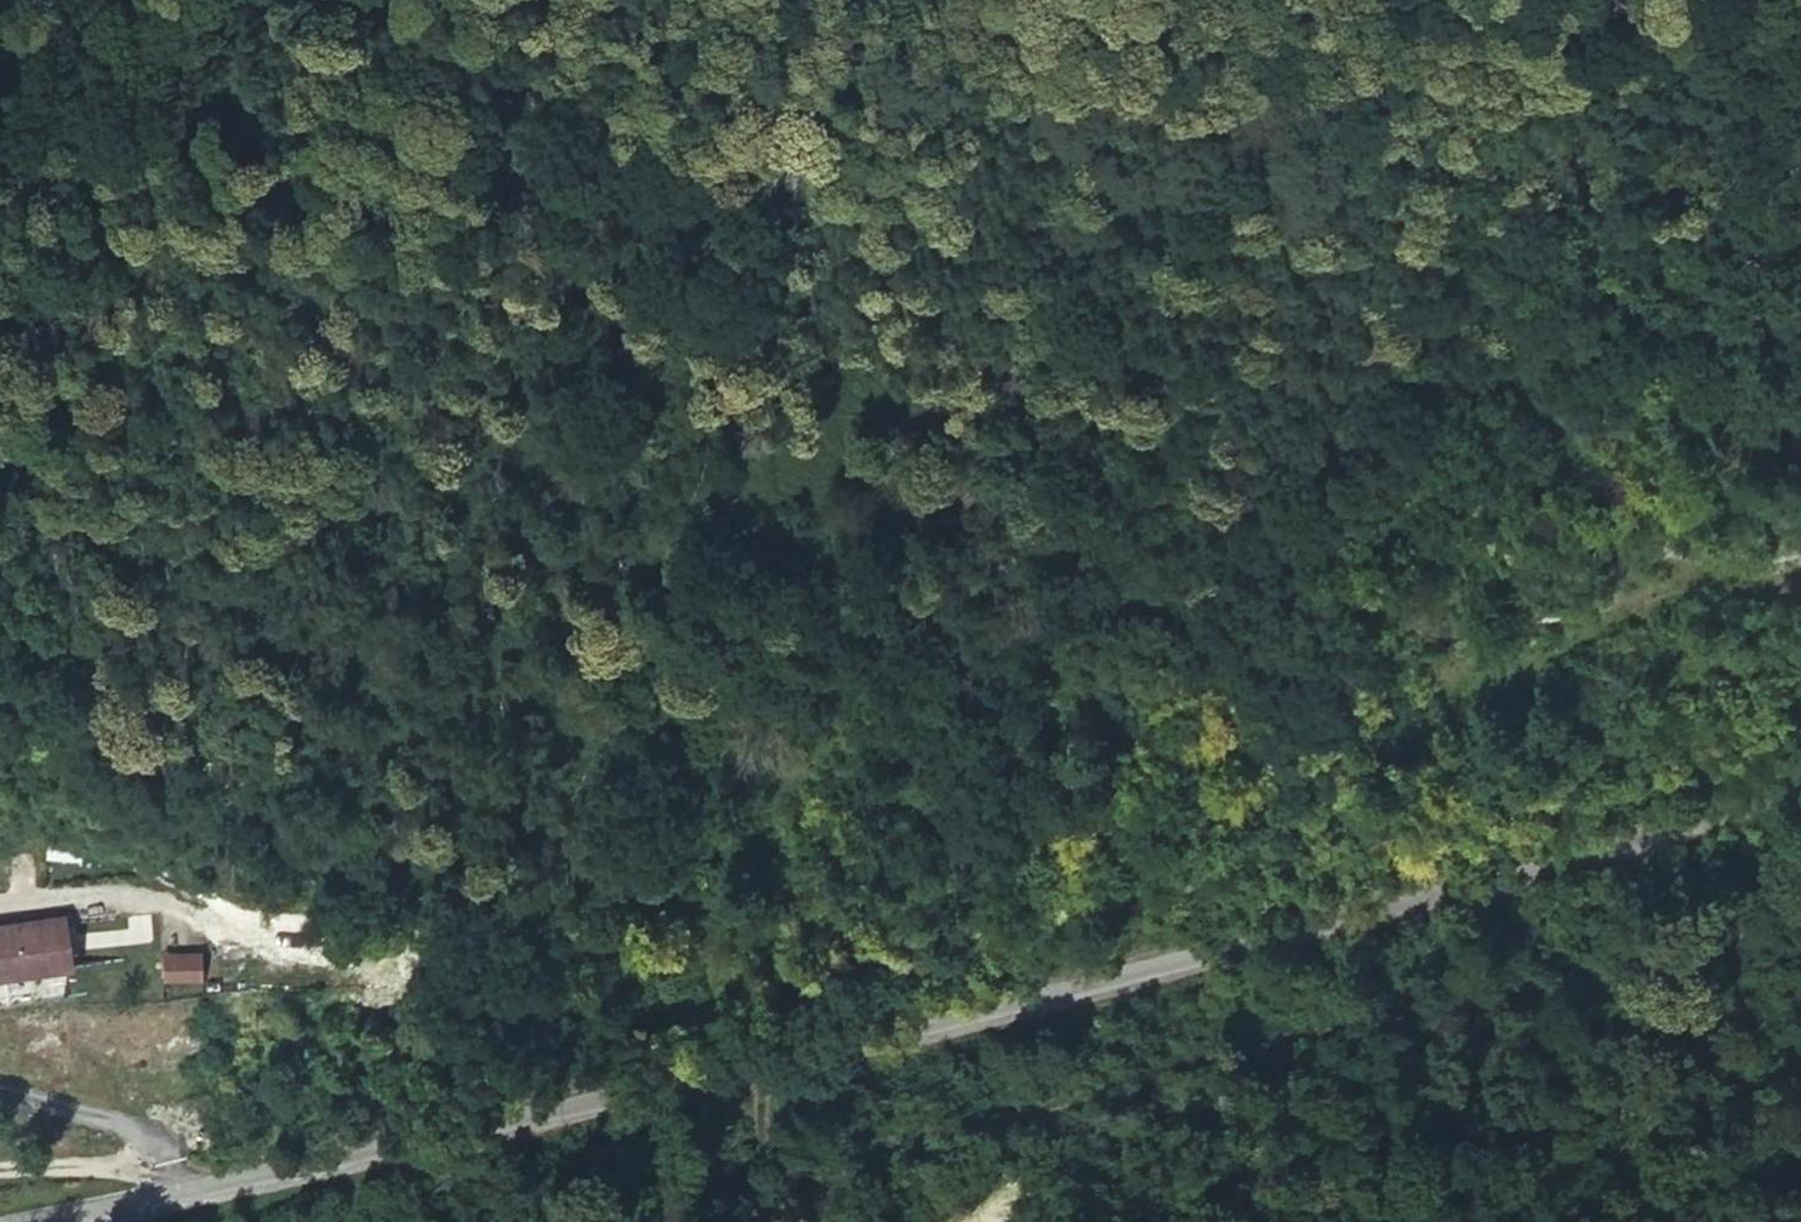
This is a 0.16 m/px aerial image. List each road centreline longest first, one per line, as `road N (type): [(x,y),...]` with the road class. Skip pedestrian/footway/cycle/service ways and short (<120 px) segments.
road 1 (tertiary): [(98,1221),(642,1096),(1800,790)]

